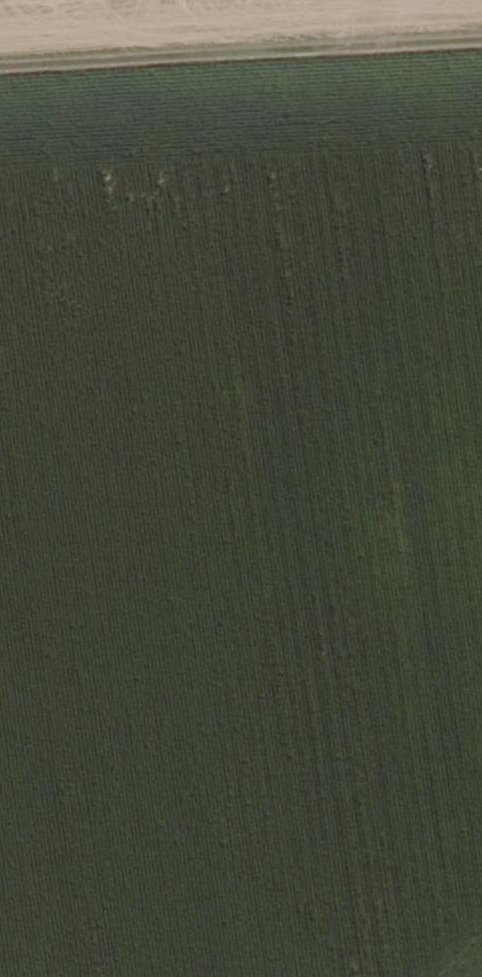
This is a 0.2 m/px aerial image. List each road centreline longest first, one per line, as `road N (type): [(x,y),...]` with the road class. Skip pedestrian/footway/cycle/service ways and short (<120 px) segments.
road 1 (track): [(481,43),(0,70)]

